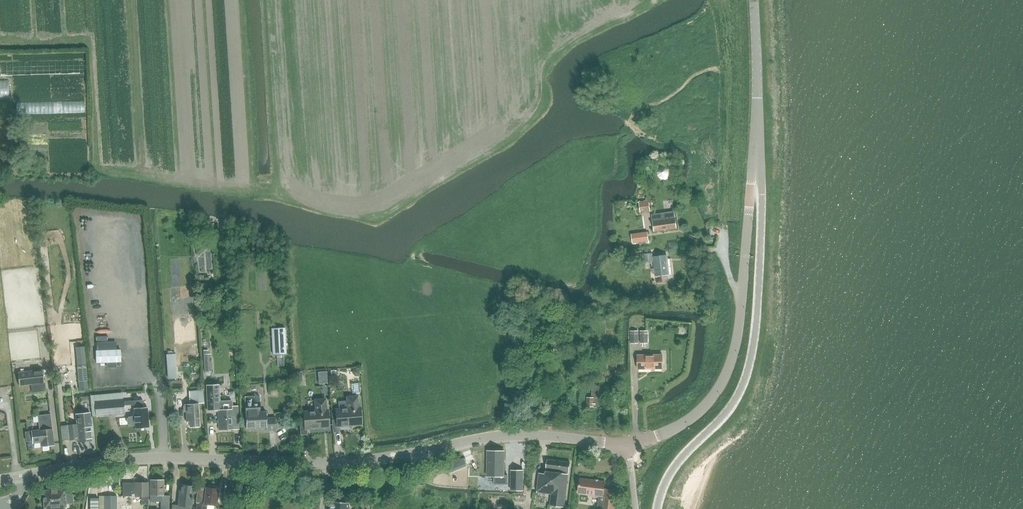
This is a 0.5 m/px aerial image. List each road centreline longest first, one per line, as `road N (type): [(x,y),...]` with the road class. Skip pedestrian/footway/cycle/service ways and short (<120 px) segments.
road 1 (tertiary): [(0,479),(140,459),(377,460),(516,435),(629,445)]
road 2 (tertiary): [(658,508),(669,476),(733,403),(751,360),(763,196),(757,127)]
road 3 (tertiary): [(629,445),(696,413),(731,362),(757,127)]
road 4 (tertiary): [(757,127),(754,0)]

